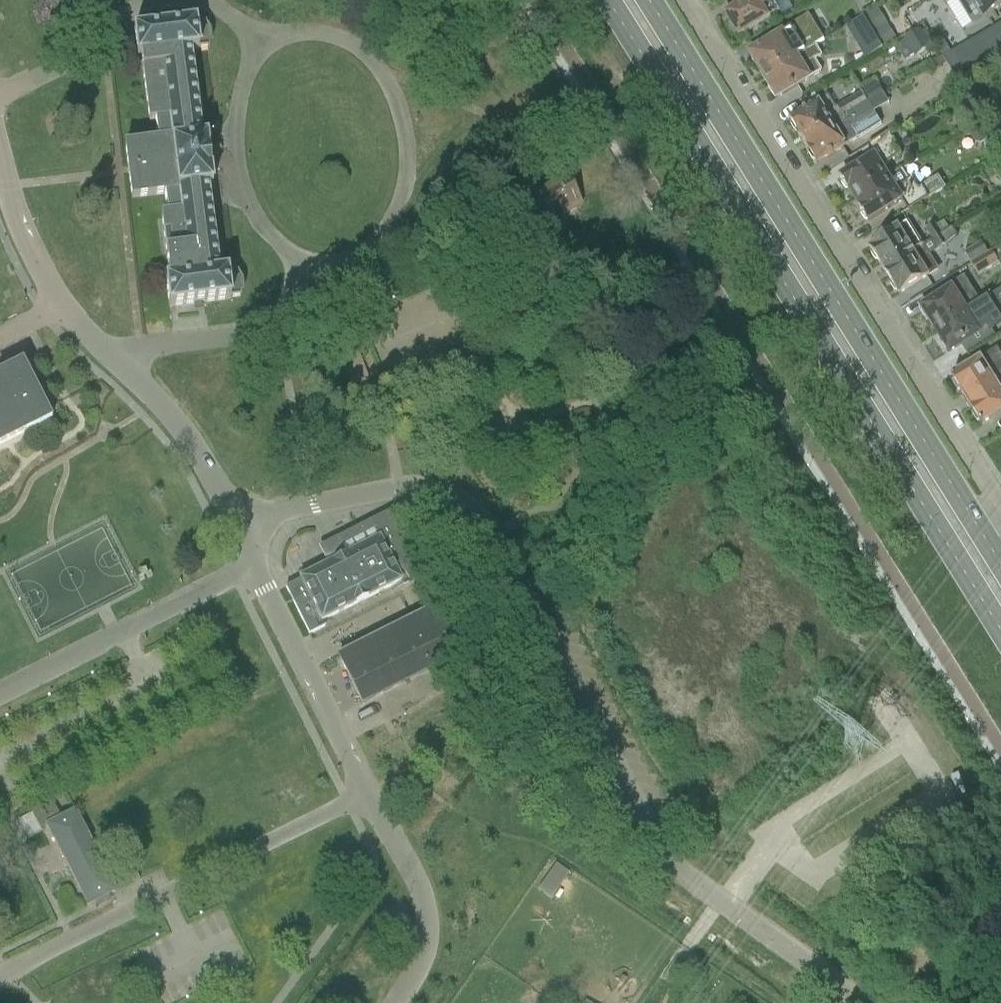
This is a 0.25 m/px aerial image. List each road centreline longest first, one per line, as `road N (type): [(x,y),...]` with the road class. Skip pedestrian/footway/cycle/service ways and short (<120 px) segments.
road 1 (primary): [(606,0),(1000,628)]
road 2 (primary): [(1000,564),(648,0)]
road 3 (unclassified): [(1000,564),(986,483),(687,0)]

